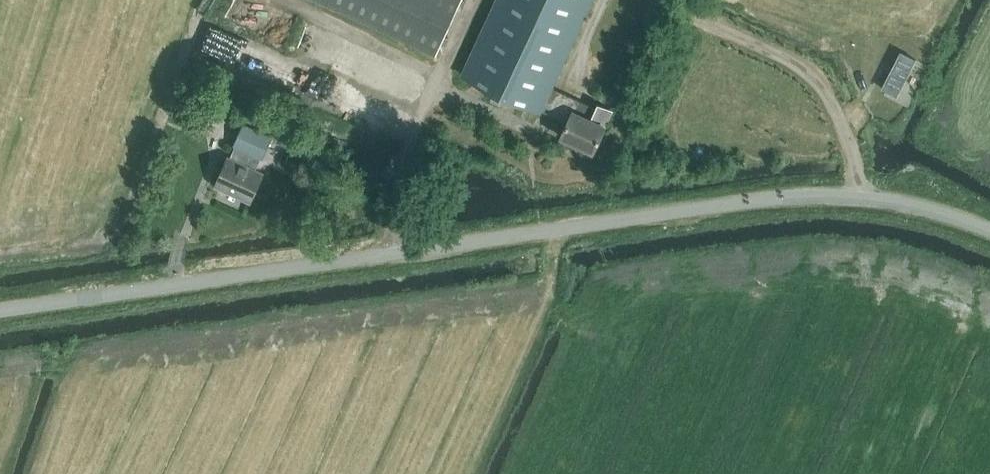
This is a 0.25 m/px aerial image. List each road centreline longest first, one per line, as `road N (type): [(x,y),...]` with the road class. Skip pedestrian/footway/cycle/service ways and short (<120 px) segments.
road 1 (unclassified): [(0,319),(806,195),(895,203),(989,236)]

